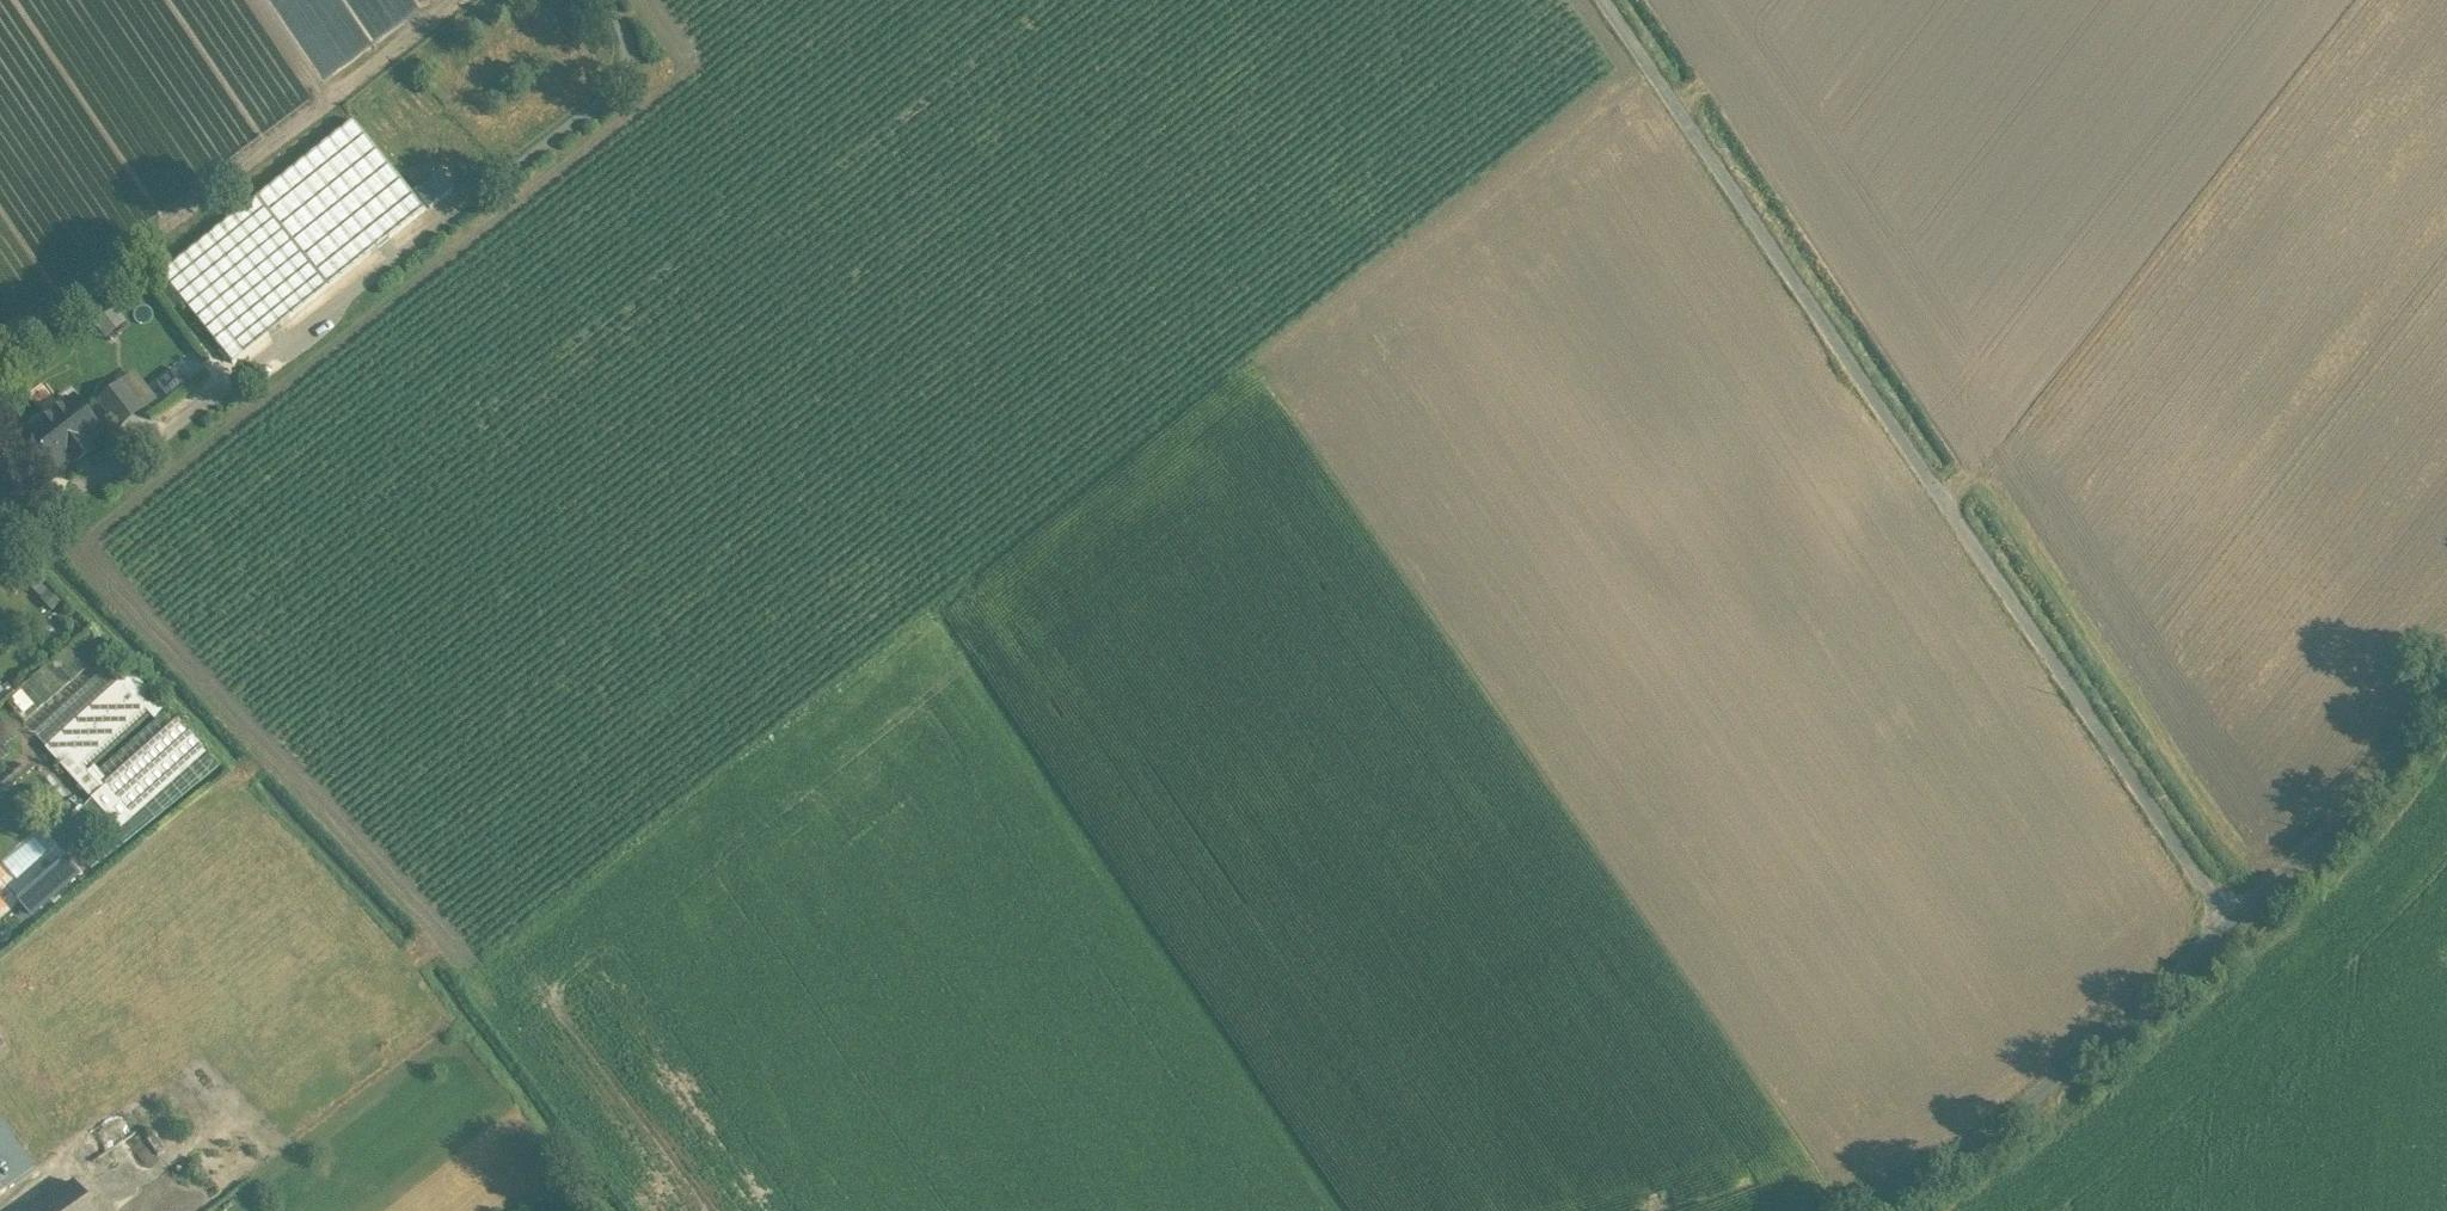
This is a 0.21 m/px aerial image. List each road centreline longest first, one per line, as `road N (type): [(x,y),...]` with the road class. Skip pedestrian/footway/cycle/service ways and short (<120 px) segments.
road 1 (unclassified): [(1603,0),(2230,923)]
road 2 (unclassified): [(607,0),(627,34),(626,67),(606,100),(116,467),(5,536)]
road 3 (unclassified): [(1842,1210),(2007,1118),(2230,923)]
road 4 (unclassified): [(2230,923),(2364,797),(2446,667)]

